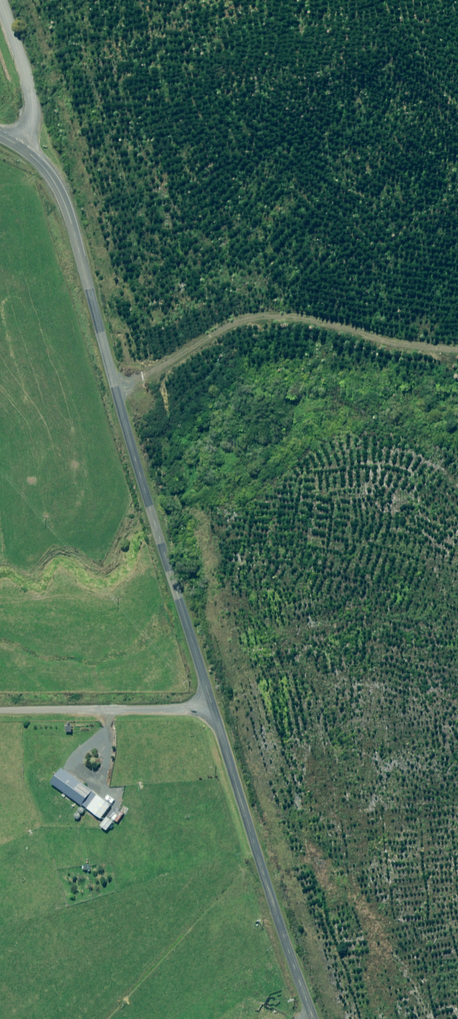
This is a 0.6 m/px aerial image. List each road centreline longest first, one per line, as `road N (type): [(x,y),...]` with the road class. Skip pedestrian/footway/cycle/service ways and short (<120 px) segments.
road 1 (unclassified): [(213,708),(72,228),(47,173),(26,154)]
road 2 (unclassified): [(313,1018),(213,708)]
road 3 (unclassified): [(0,710),(213,708)]
road 4 (unclassified): [(26,154),(35,107),(0,10)]

